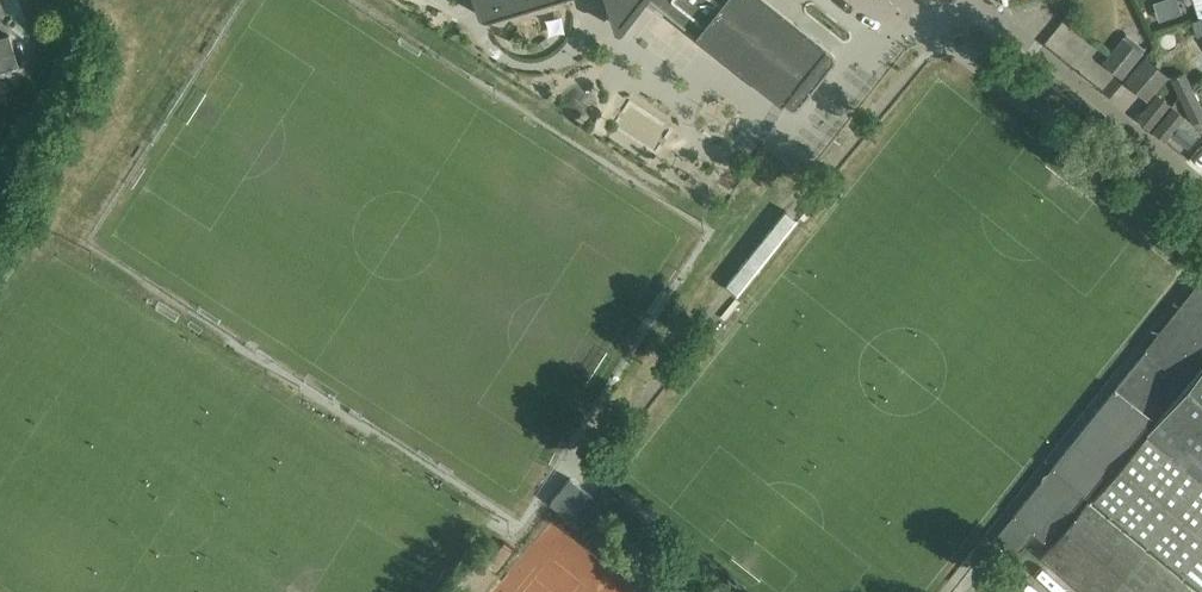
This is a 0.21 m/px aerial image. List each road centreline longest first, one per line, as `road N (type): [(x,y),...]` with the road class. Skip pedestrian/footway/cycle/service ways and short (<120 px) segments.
road 1 (unclassified): [(1201,184),(976,0)]

